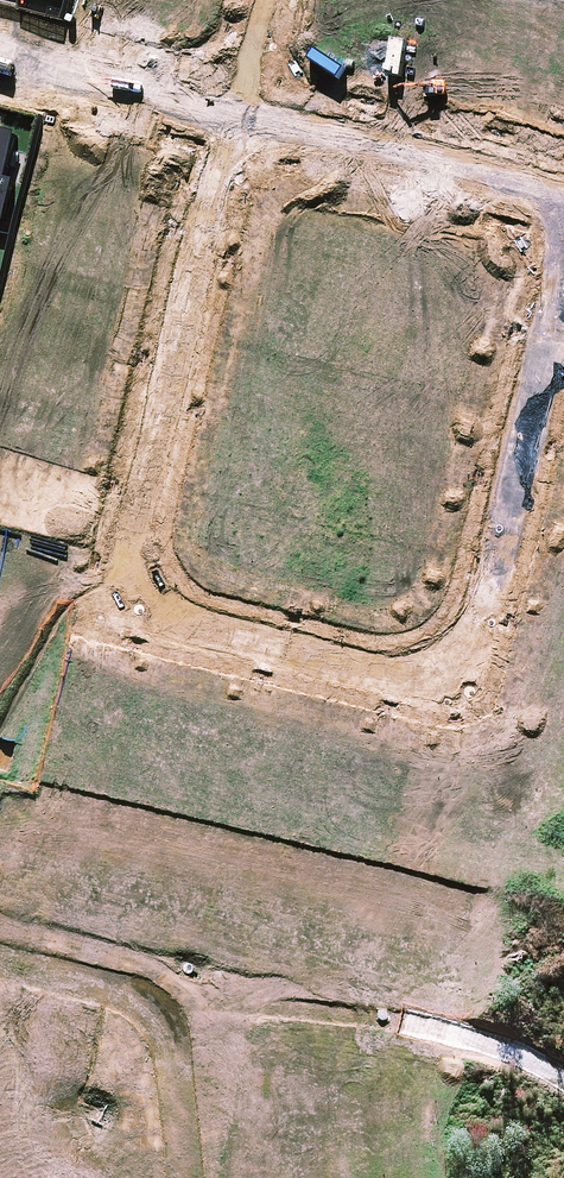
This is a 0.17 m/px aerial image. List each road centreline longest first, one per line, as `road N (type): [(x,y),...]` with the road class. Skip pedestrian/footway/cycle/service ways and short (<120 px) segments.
road 1 (residential): [(230,115),(131,539),(134,576),(164,621),(405,684),(453,659),(477,627),(563,287)]
road 2 (residential): [(230,115),(563,198)]
road 3 (residential): [(179,1177),(172,1076),(155,1015),(114,988),(0,962)]
road 4 (residential): [(0,60),(230,115)]

